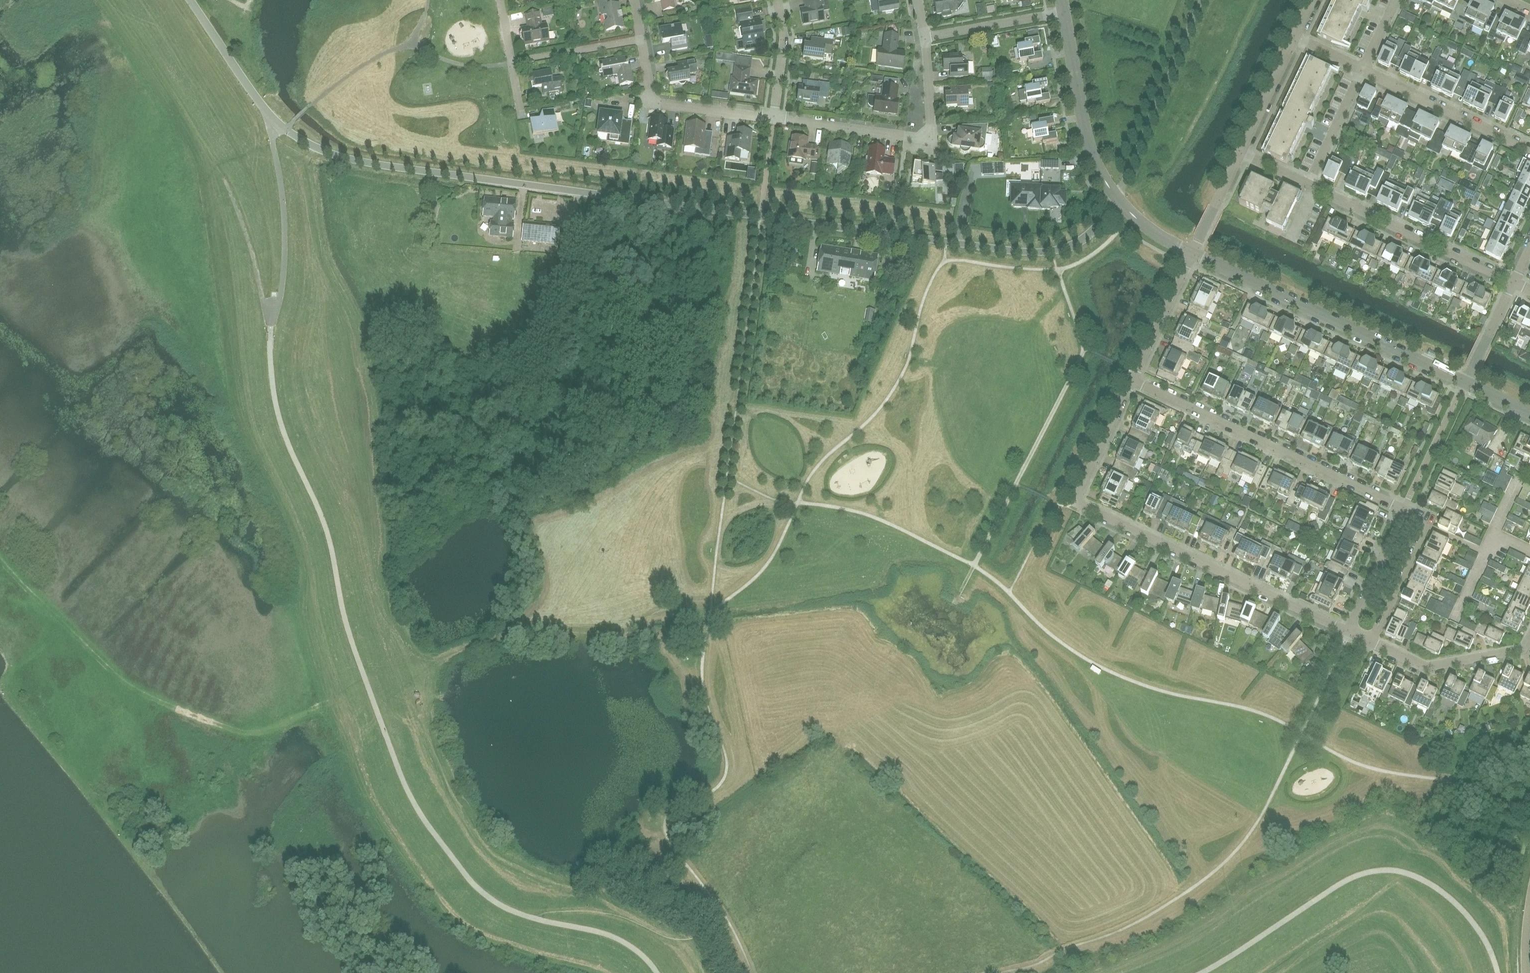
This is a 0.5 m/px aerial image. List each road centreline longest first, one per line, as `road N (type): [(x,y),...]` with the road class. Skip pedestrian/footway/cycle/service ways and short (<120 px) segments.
road 1 (unclassified): [(1052,250),(343,157),(276,122),(191,0)]
road 2 (tertiary): [(1464,385),(1193,254)]
road 3 (residential): [(1402,516),(1135,381)]
road 4 (residential): [(1081,504),(1349,633)]
road 5 (residential): [(774,118),(933,140),(926,38)]
road 6 (residential): [(1513,284),(1308,187)]
road 7 (tertiary): [(1117,199),(1088,142),(1063,12)]
road 8 (residential): [(774,118),(652,102),(641,39)]
road 9 (residential): [(1529,152),(1365,69)]
road 10 (residential): [(1376,646),(1425,667),(1521,650),(1529,639)]
road 11 (residential): [(1376,646),(1429,529),(1402,516)]
road 12 (residential): [(1135,381),(1193,254)]
road 13 (residential): [(926,38),(1063,12)]
road 14 (residential): [(1081,504),(1135,381)]
road 15 (residential): [(512,63),(641,39)]
road 16 (residential): [(1308,187),(1365,69)]
road 17 (residential): [(1242,155),(1298,38)]
road 18 (residential): [(1349,633),(1402,516)]

